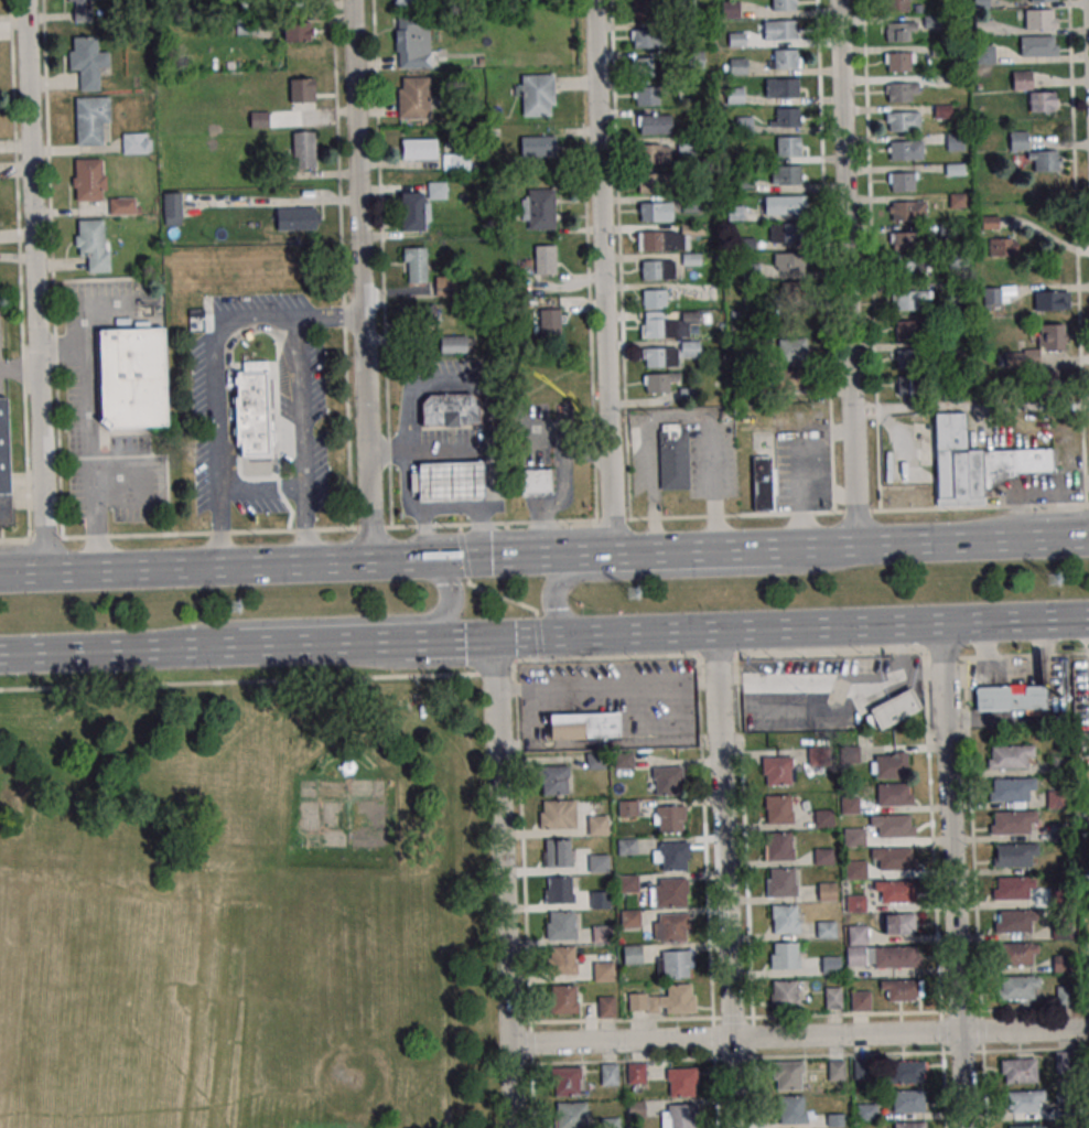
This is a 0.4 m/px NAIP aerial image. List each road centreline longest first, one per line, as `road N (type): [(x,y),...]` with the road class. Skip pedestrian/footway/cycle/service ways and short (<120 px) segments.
road 1 (residential): [(1088,1029),(509,1046)]
road 2 (residential): [(45,572),(26,0)]
road 3 (trunk): [(572,556),(0,574)]
road 4 (residential): [(371,561),(353,0)]
road 5 (residential): [(614,554),(594,0)]
road 6 (residential): [(962,1127),(941,624)]
road 7 (residential): [(715,632),(736,1127)]
road 8 (residential): [(509,1046),(494,638)]
road 9 (trunk): [(858,546),(801,569),(570,579),(552,598),(570,636)]
road 10 (trunk): [(155,649),(217,624),(442,615),(451,599),(434,560)]
road 11 (residential): [(851,347),(839,0)]
road 12 (trunk): [(0,654),(331,644)]
road 13 (trunk): [(427,641),(715,632)]
road 14 (trunk): [(858,546),(572,556)]
road 15 (trunk): [(1088,538),(858,546)]
road 16 (trunk): [(715,632),(941,624)]
road 17 (residential): [(858,546),(851,347)]
road 18 (trunk): [(941,624),(1088,619)]

